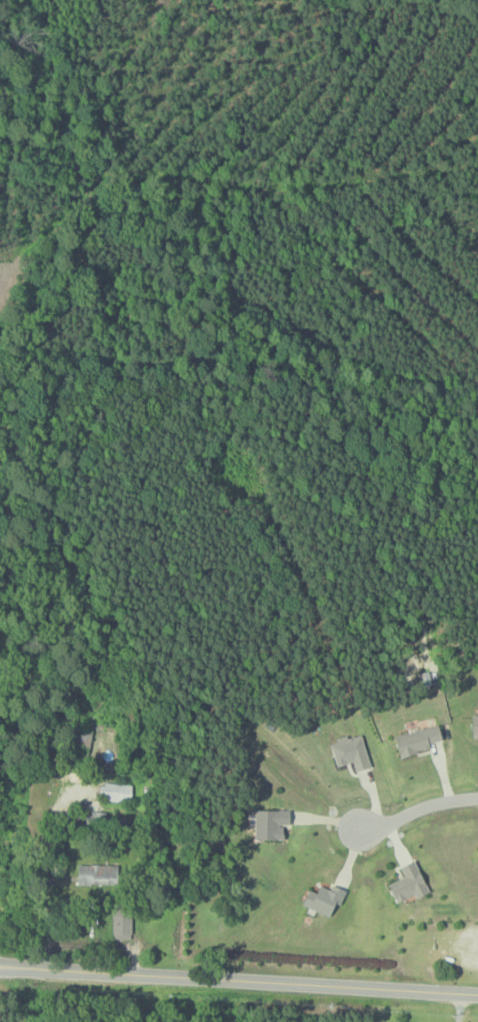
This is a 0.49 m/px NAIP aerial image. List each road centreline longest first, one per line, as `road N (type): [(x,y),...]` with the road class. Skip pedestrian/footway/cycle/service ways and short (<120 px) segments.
road 1 (tertiary): [(477,996),(0,968)]
road 2 (residential): [(477,798),(359,829)]

